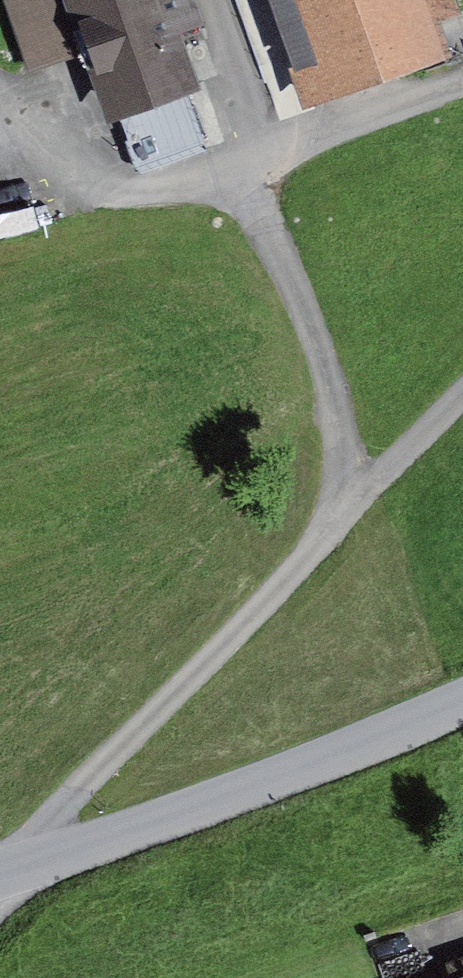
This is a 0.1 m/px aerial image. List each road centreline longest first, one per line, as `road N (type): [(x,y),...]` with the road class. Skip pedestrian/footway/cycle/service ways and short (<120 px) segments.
road 1 (track): [(0,882),(155,698),(462,384)]
road 2 (track): [(329,523),(340,438),(258,231),(199,185),(79,190),(0,97)]
road 3 (tertiary): [(0,879),(462,706)]
road 4 (track): [(199,185),(462,90)]

